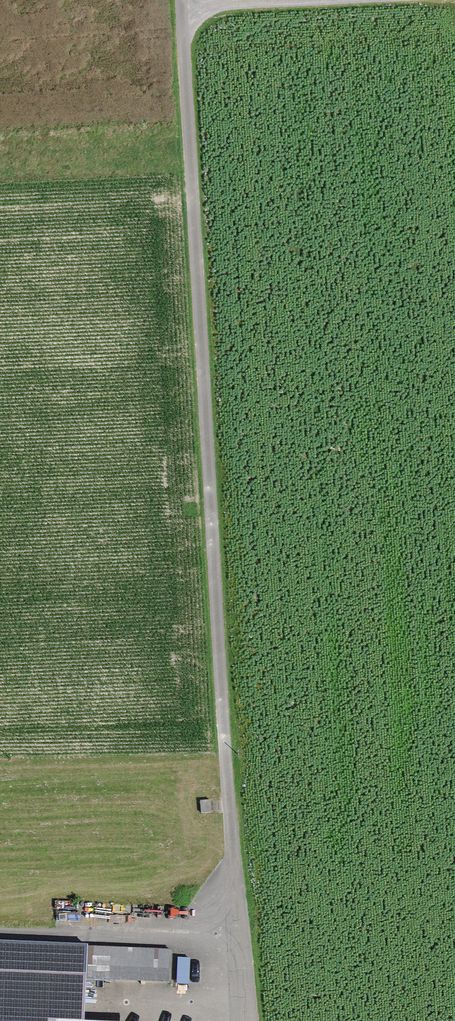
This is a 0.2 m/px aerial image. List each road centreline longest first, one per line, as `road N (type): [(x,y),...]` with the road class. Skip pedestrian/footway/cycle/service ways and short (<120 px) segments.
road 1 (residential): [(185,0),(241,951)]
road 2 (residential): [(241,951),(0,939)]
road 3 (track): [(187,34),(204,15),(225,9),(407,0)]

